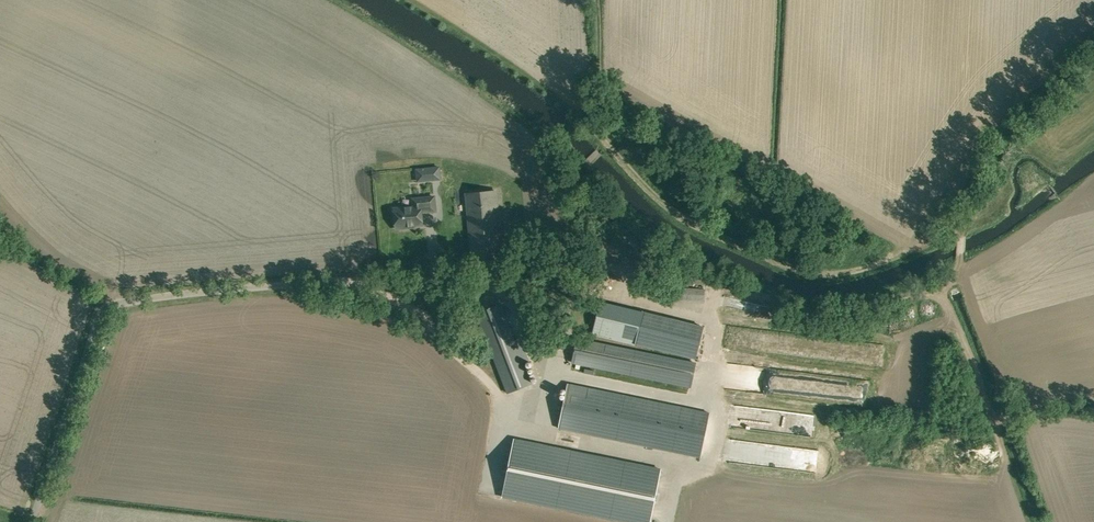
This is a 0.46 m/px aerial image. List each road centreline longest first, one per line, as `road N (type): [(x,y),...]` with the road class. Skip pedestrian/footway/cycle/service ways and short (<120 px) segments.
road 1 (unclassified): [(34,521),(111,307),(271,285),(495,275)]

